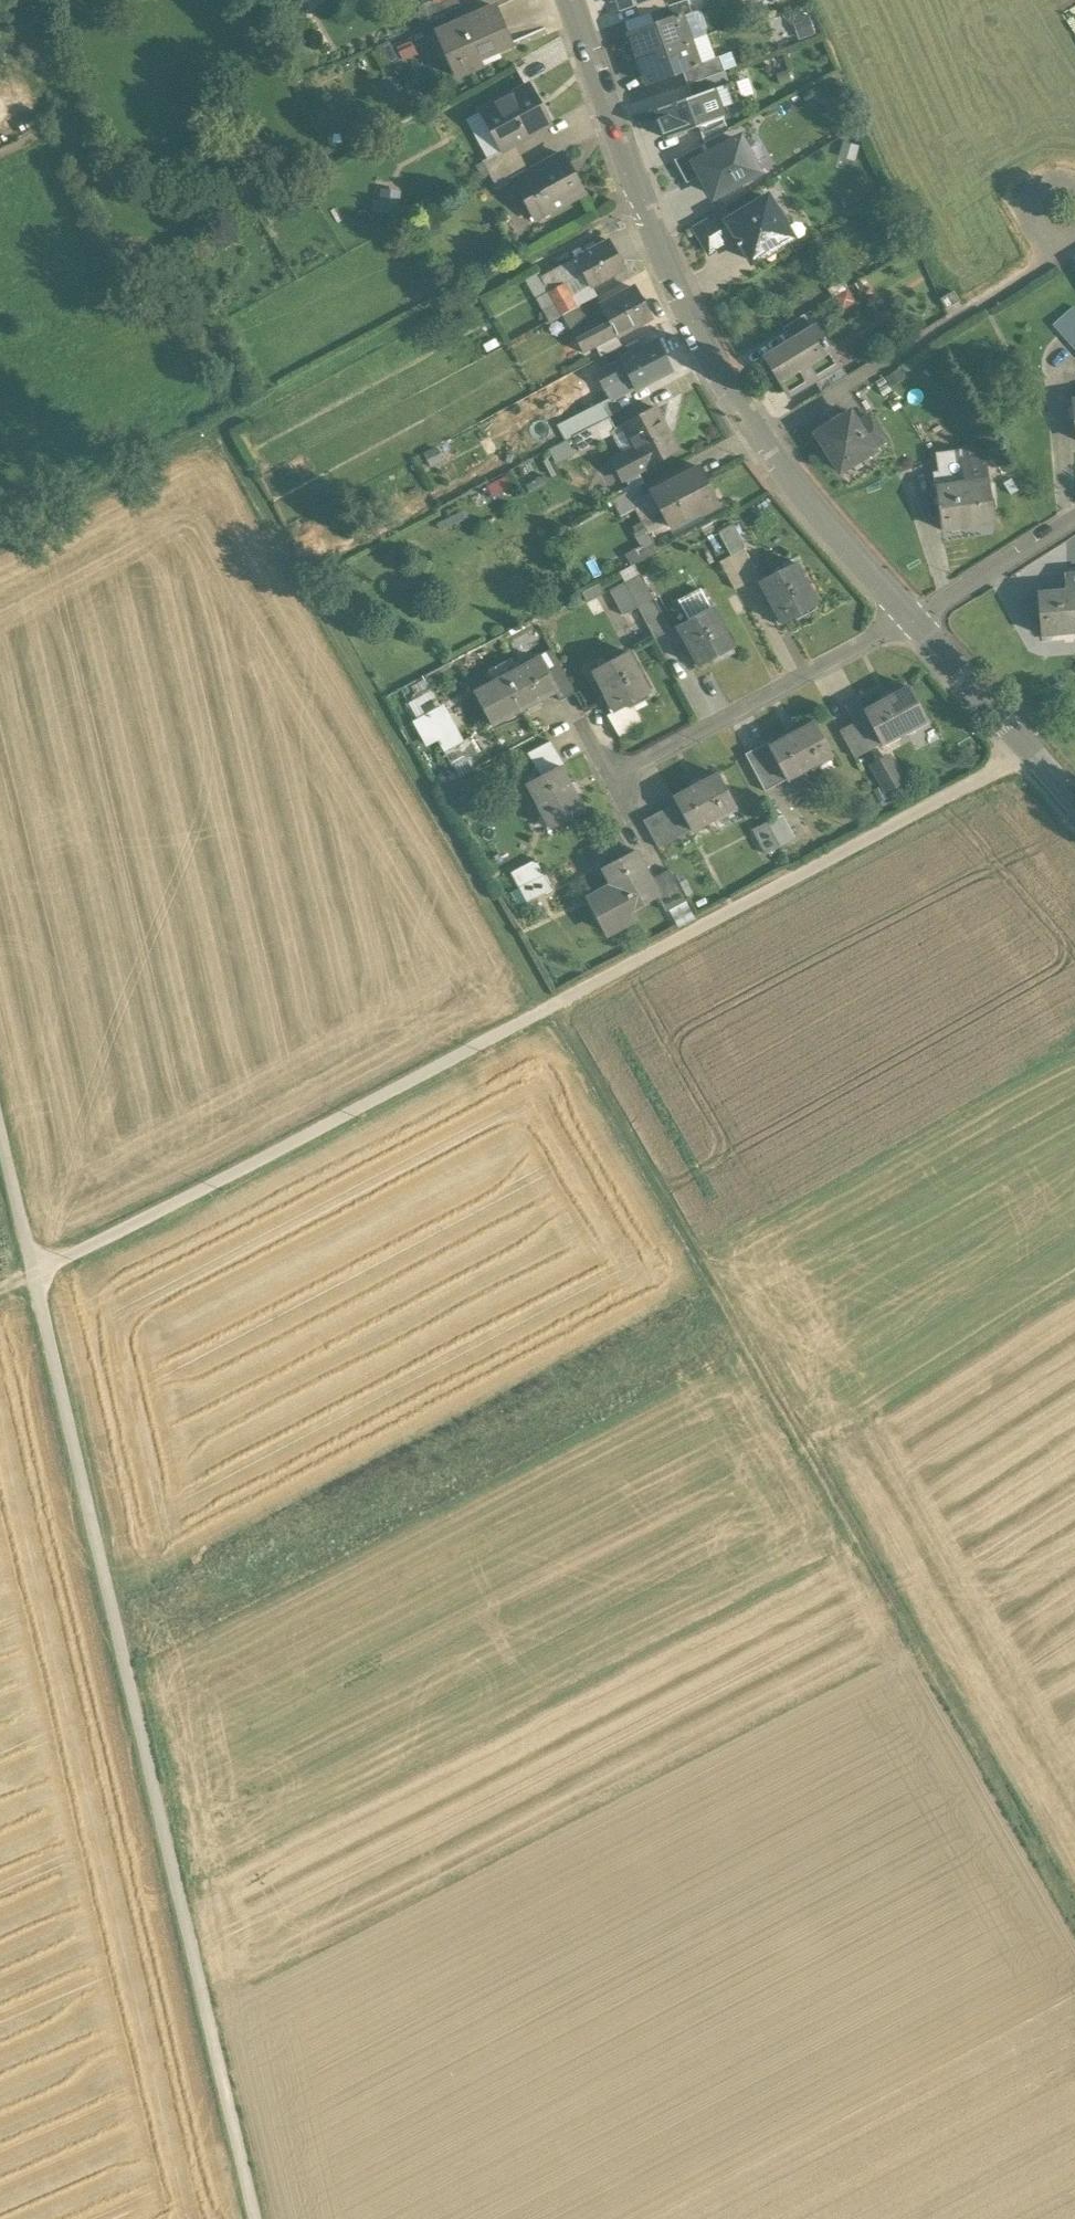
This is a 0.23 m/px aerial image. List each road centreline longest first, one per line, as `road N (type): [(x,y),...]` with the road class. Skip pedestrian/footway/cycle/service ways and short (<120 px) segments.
road 1 (track): [(0,1290),(487,1046),(1026,753)]
road 2 (track): [(0,1138),(255,2218)]
road 3 (track): [(1074,1919),(553,1008)]
road 4 (track): [(0,548),(640,202)]
road 5 (track): [(218,425),(553,1008)]
road 6 (tertiary): [(756,442),(683,311),(566,0)]
road 7 (residential): [(1074,250),(756,442)]
road 8 (tertiary): [(915,624),(756,442)]
road 9 (tertiary): [(1074,806),(915,624)]
road 10 (residential): [(915,624),(1074,524)]
road 11 (residential): [(915,624),(794,685)]

